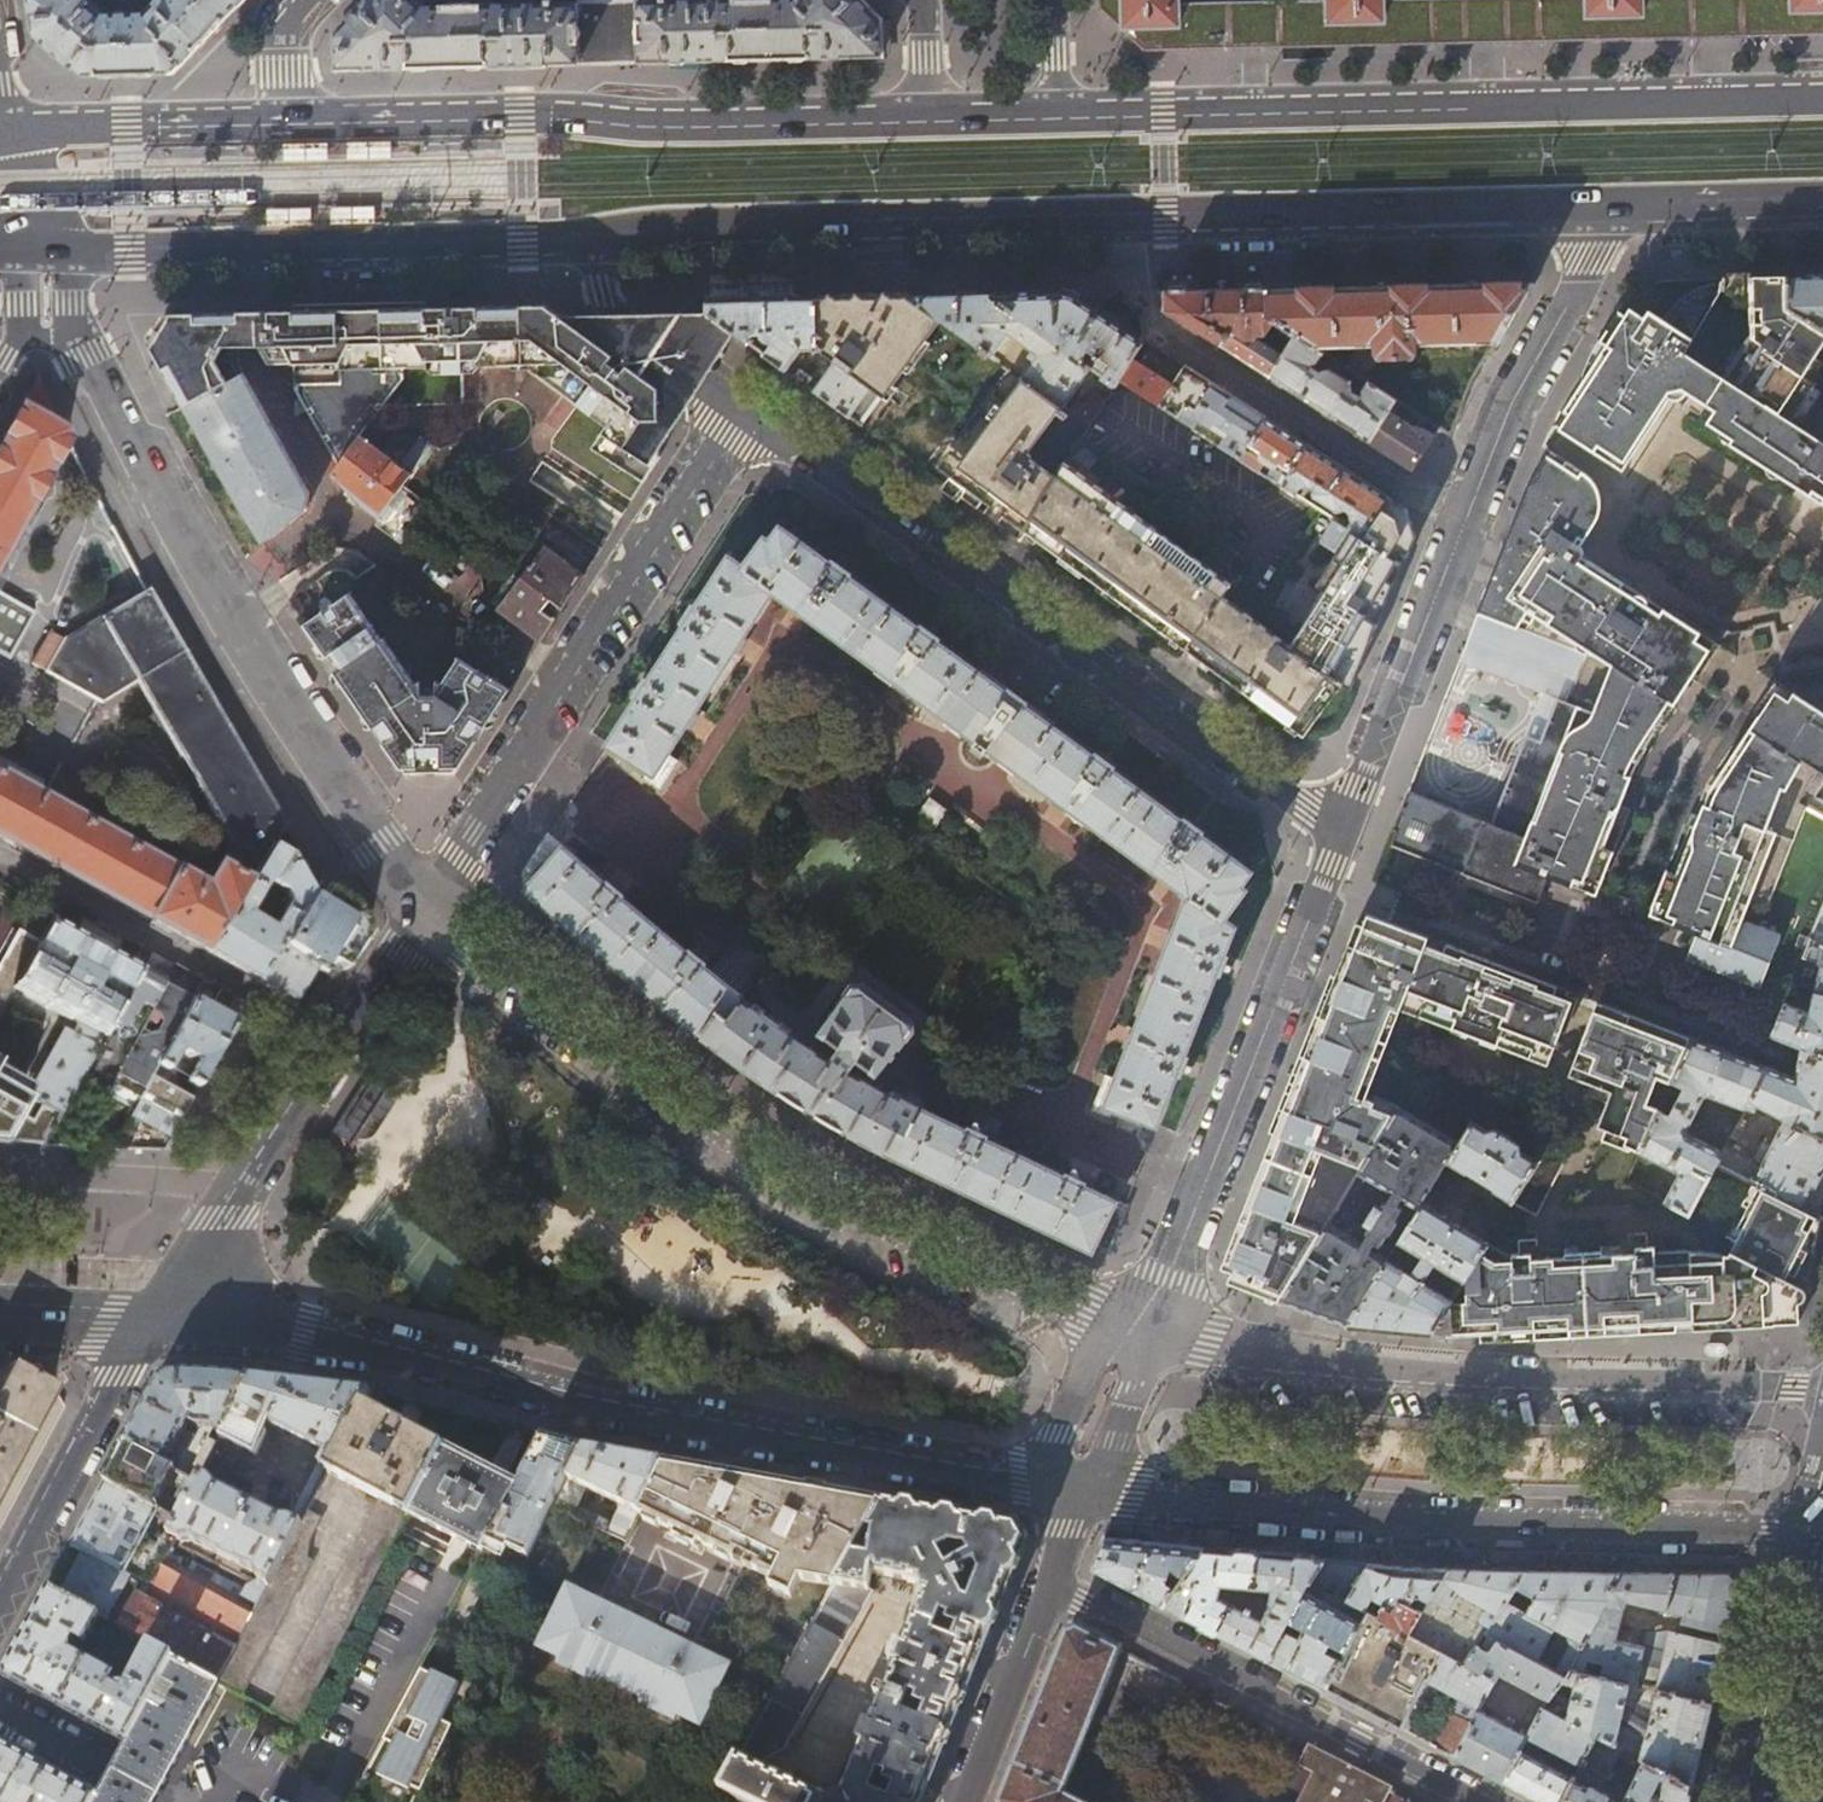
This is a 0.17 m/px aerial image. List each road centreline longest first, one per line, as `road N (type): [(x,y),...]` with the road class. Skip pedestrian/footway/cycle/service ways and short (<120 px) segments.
road 1 (primary): [(599,242),(710,229),(1595,206)]
road 2 (residential): [(149,1326),(304,1337),(1077,1487)]
road 3 (residential): [(1135,1334),(850,1204),(682,1103),(424,901)]
road 4 (primary): [(1822,98),(1063,115)]
road 5 (residential): [(1077,1487),(1353,1521),(1810,1533)]
road 6 (residential): [(747,413),(940,546),(1338,846)]
road 7 (residential): [(1338,846),(1511,408),(1579,277),(1595,206)]
road 8 (residential): [(1822,1389),(1453,1373),(1135,1334)]
road 9 (residential): [(424,901),(331,784),(80,331)]
road 10 (primary): [(931,117),(702,124),(521,116),(283,120)]
road 11 (residential): [(424,901),(747,413)]
road 12 (primary): [(39,247),(599,242)]
road 13 (residential): [(1135,1334),(1171,1276),(1338,846)]
road 14 (residential): [(1482,1801),(1051,1580)]
road 15 (residential): [(335,1043),(0,856)]
road 16 (residential): [(149,1326),(335,1043)]
road 17 (residential): [(0,1602),(149,1326)]
road 18 (primary): [(283,120),(0,133)]
road 19 (residential): [(599,242),(598,285),(747,413)]
road 20 (residential): [(961,1801),(1051,1580)]
road 21 (primary): [(1595,206),(1822,201)]
road 22 (residential): [(335,1043),(424,901)]
road 23 (residential): [(1077,1487),(1096,1413),(1135,1334)]
road 24 (residential): [(0,1322),(149,1326)]
road 25 (primary): [(1762,1747),(1792,1608)]
road 26 (primary): [(1063,115),(931,117)]
road 27 (residential): [(283,120),(282,24),(304,0)]

